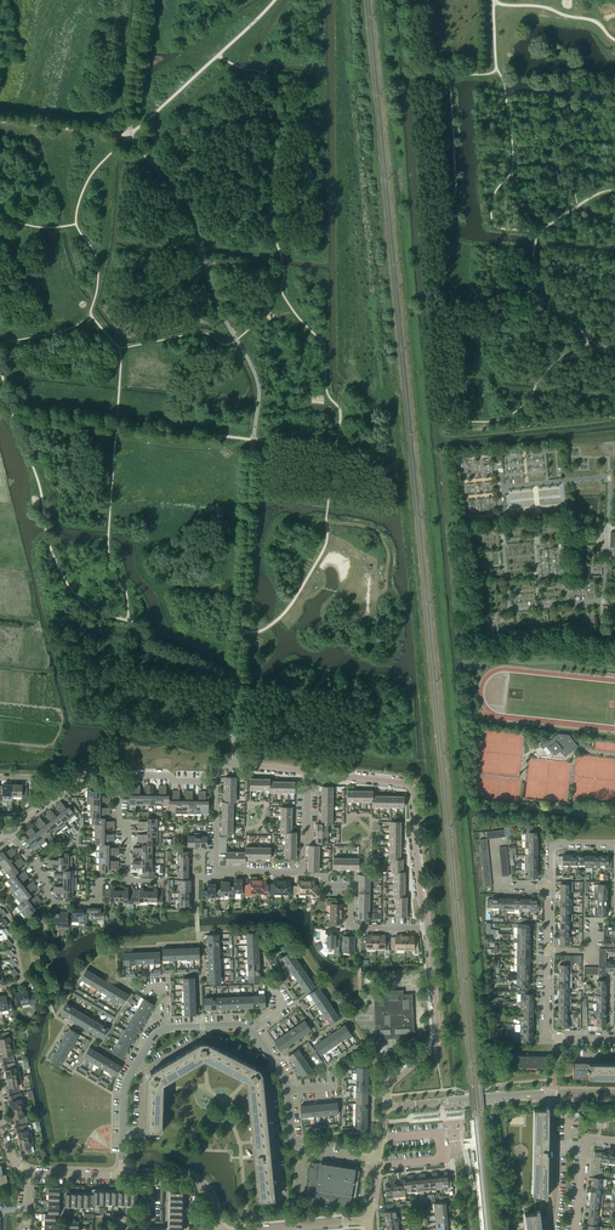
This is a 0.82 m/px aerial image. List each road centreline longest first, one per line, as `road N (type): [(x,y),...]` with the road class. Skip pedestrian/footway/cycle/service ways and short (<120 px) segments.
road 1 (residential): [(428,928),(418,897),(411,786),(308,772)]
road 2 (tertiary): [(385,1107),(614,1093)]
road 3 (residential): [(385,1107),(391,1084),(438,1038),(428,928)]
road 4 (residential): [(220,869),(300,871),(308,772)]
road 5 (residential): [(127,881),(99,881),(94,903),(54,902),(9,832)]
road 6 (residential): [(166,1029),(126,1084),(121,1175)]
road 7 (residential): [(559,1037),(546,1030),(548,887)]
road 8 (residential): [(428,928),(353,927),(353,891),(328,886),(323,875)]
road 9 (residential): [(377,1159),(297,1148),(286,1090)]

